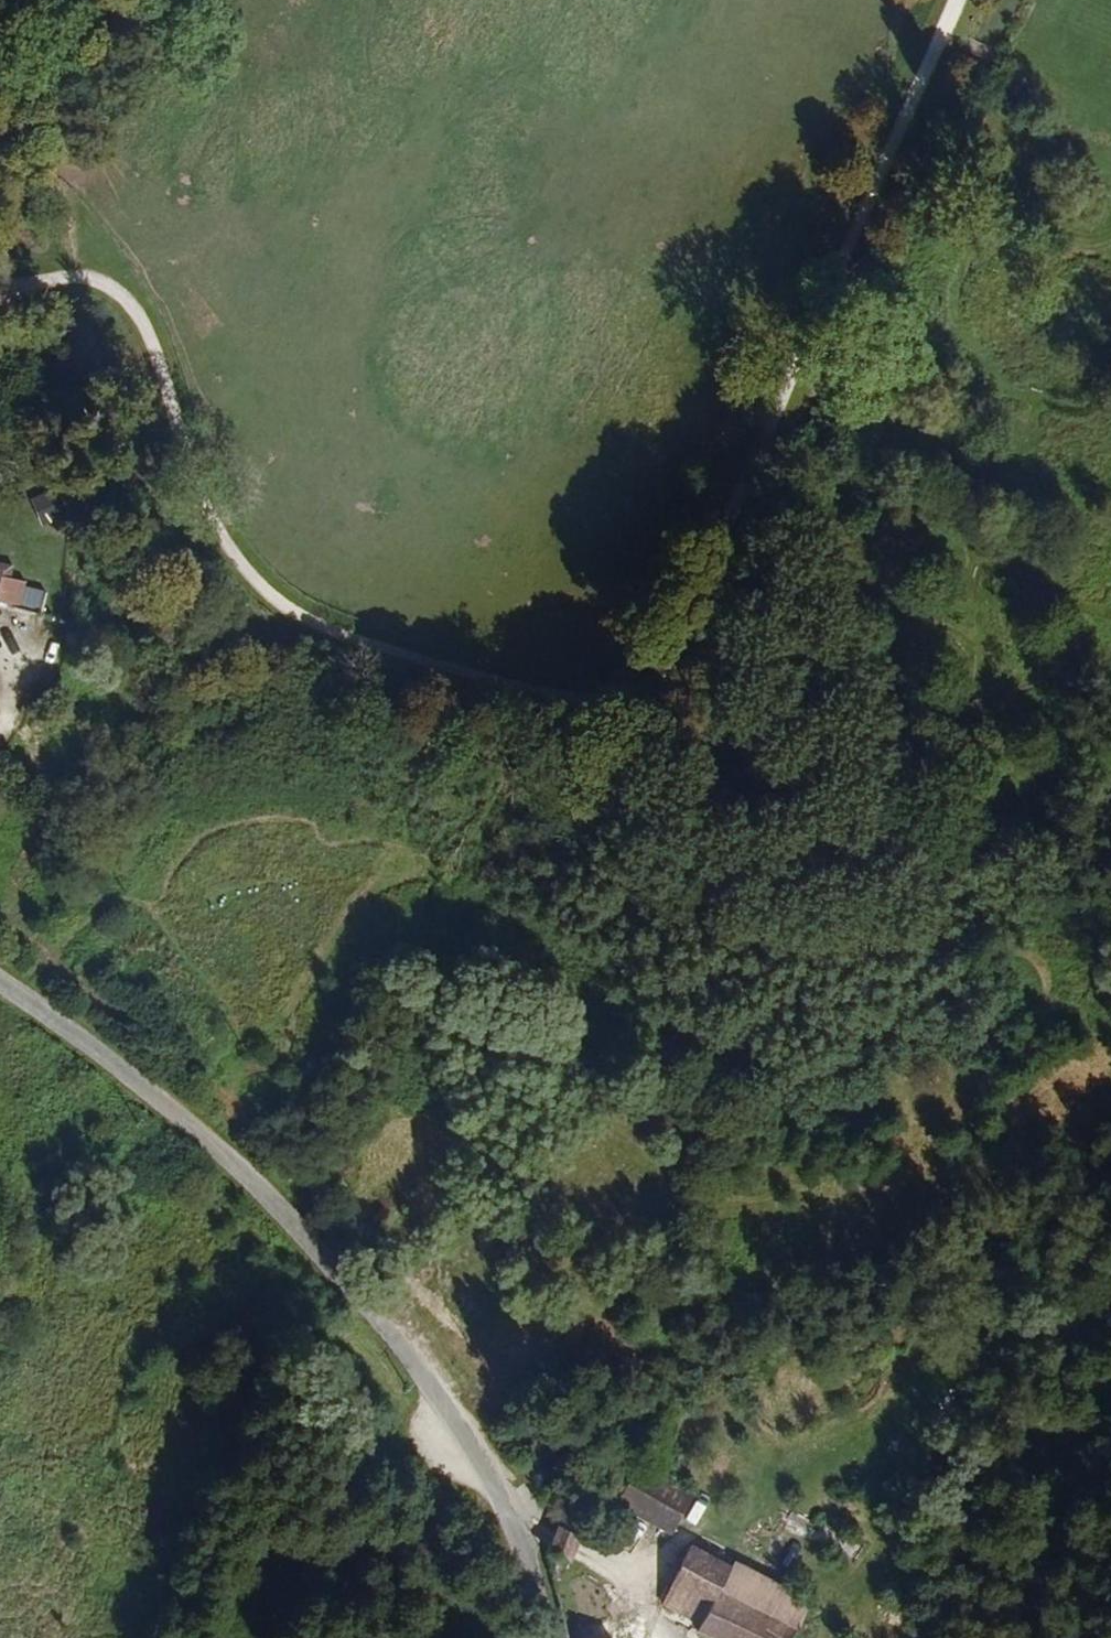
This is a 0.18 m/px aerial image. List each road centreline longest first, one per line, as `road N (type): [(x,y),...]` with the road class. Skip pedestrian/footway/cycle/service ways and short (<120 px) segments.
road 1 (residential): [(0,978),(137,1059),(303,1215),(473,1413),(538,1550),(558,1637)]

